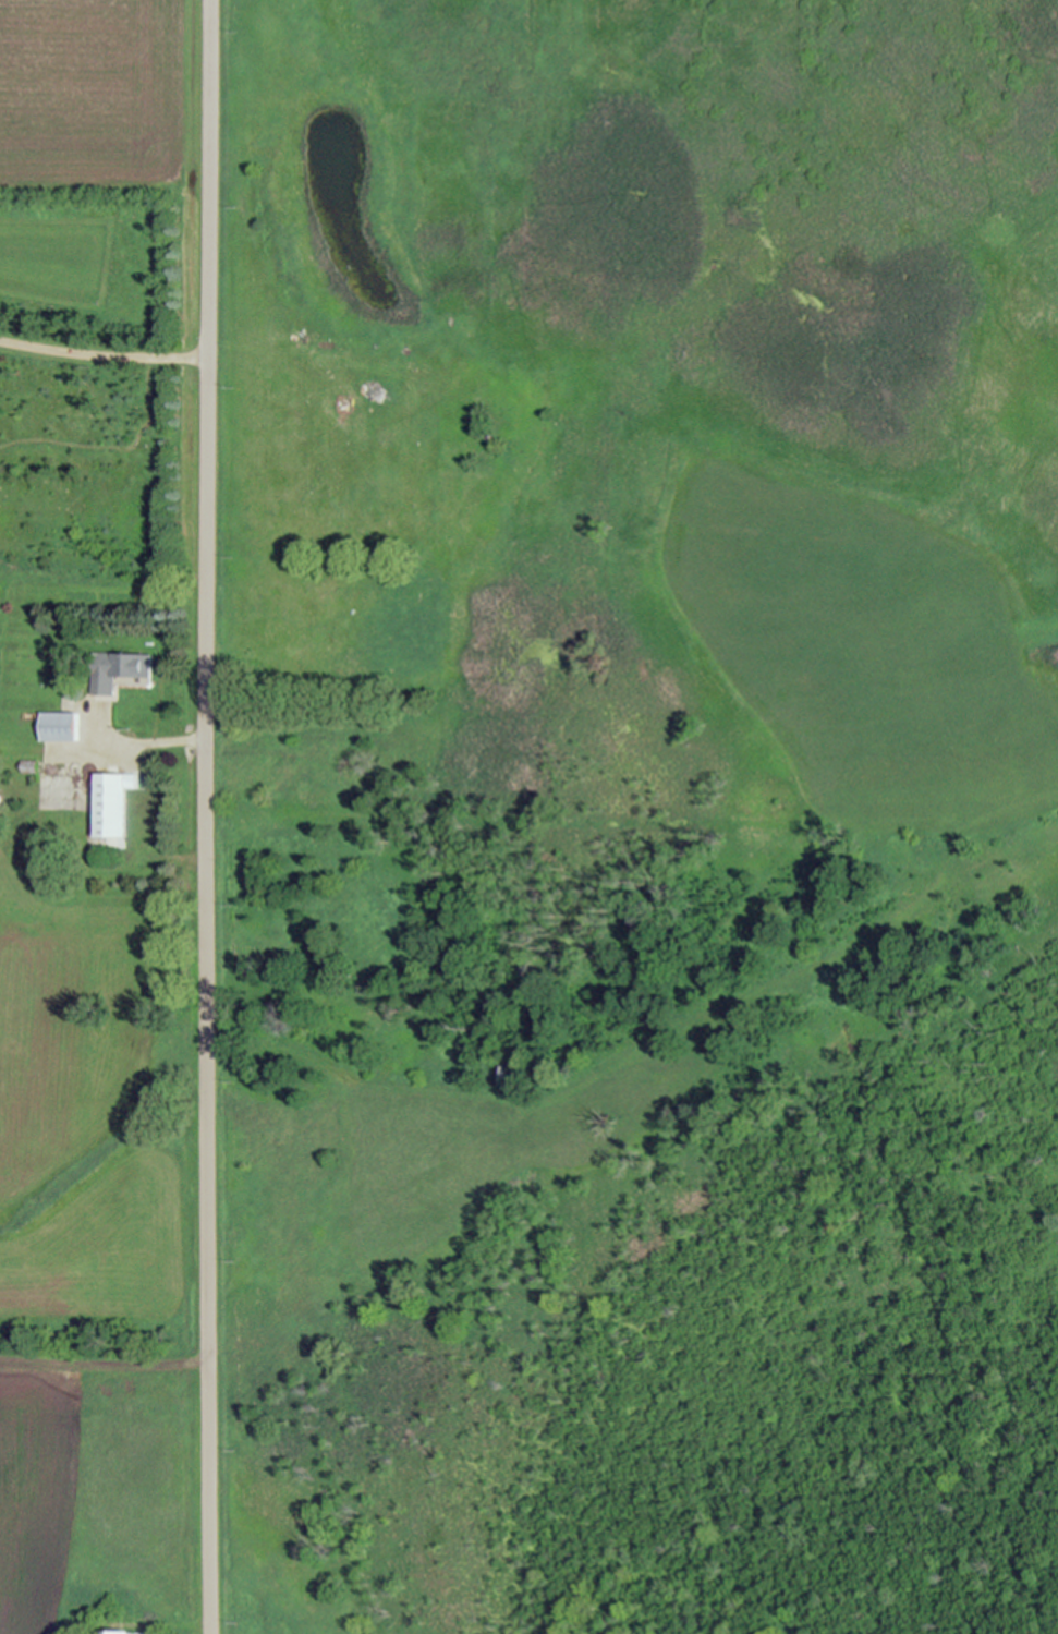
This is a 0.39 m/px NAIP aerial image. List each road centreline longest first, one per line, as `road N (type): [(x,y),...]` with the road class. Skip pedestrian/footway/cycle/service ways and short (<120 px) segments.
road 1 (residential): [(210,1633),(212,0)]

